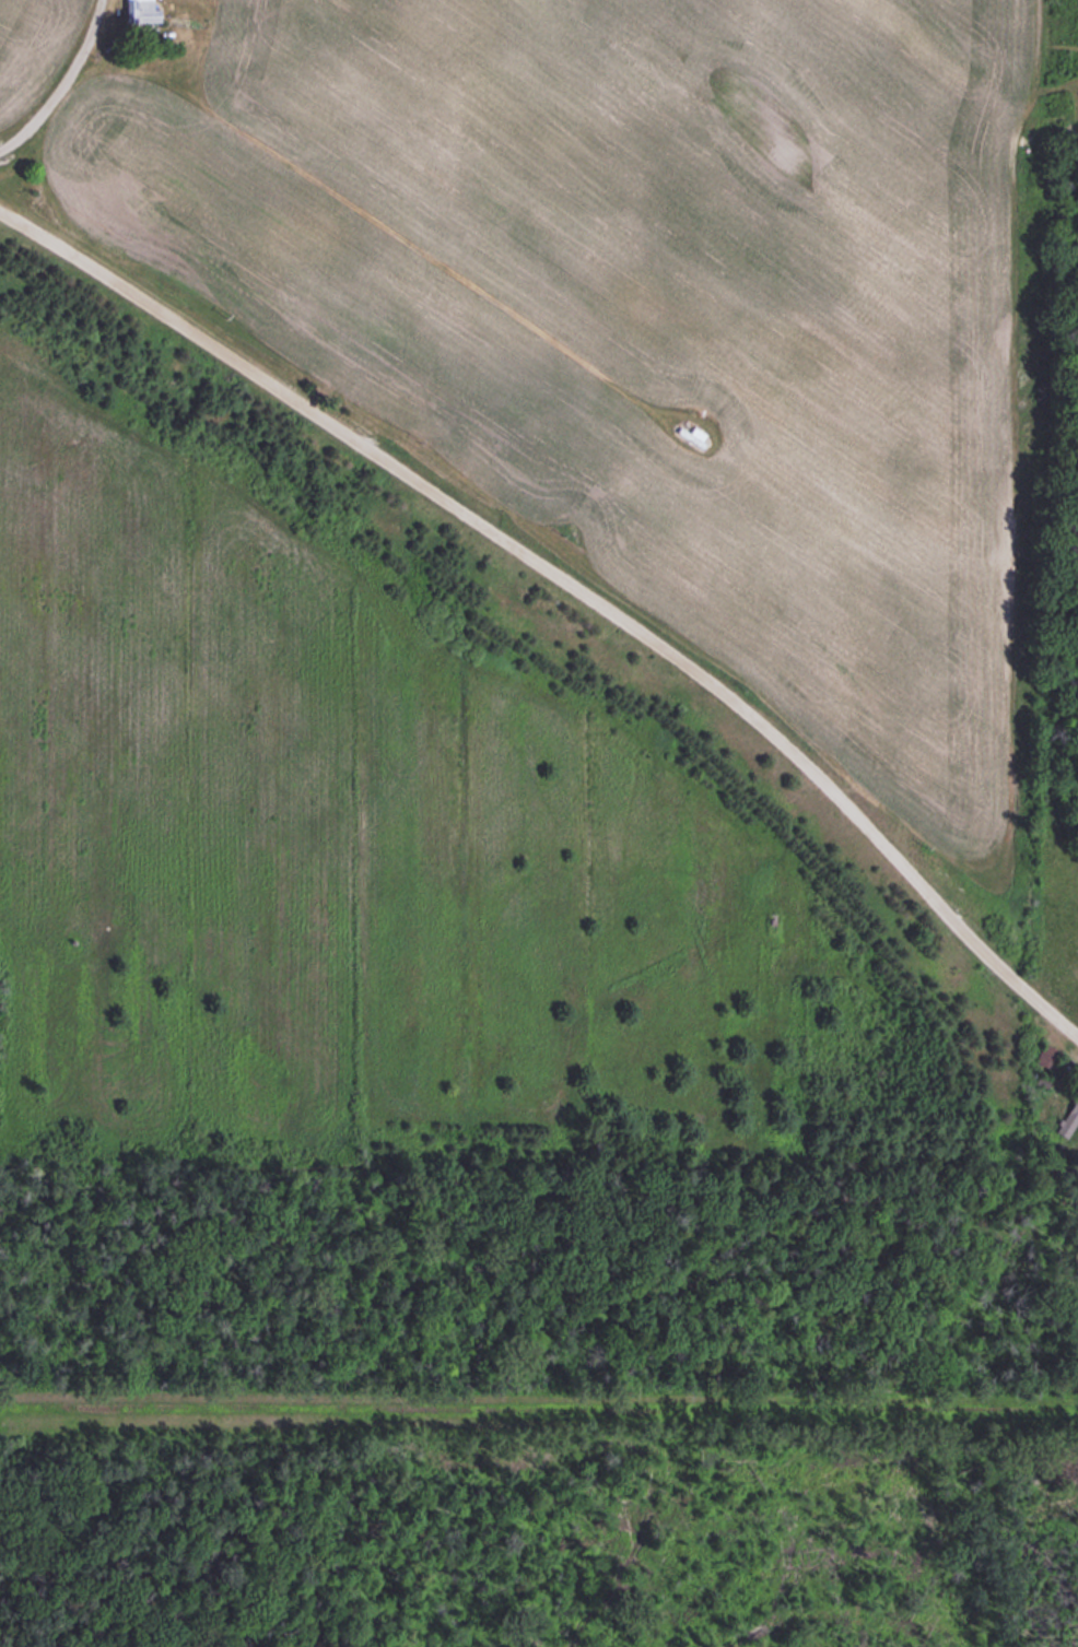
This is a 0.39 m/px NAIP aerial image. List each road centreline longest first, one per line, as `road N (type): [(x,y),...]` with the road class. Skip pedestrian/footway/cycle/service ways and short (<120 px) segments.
road 1 (residential): [(0,206),(654,638),(792,748),(992,958),(1077,1035)]

